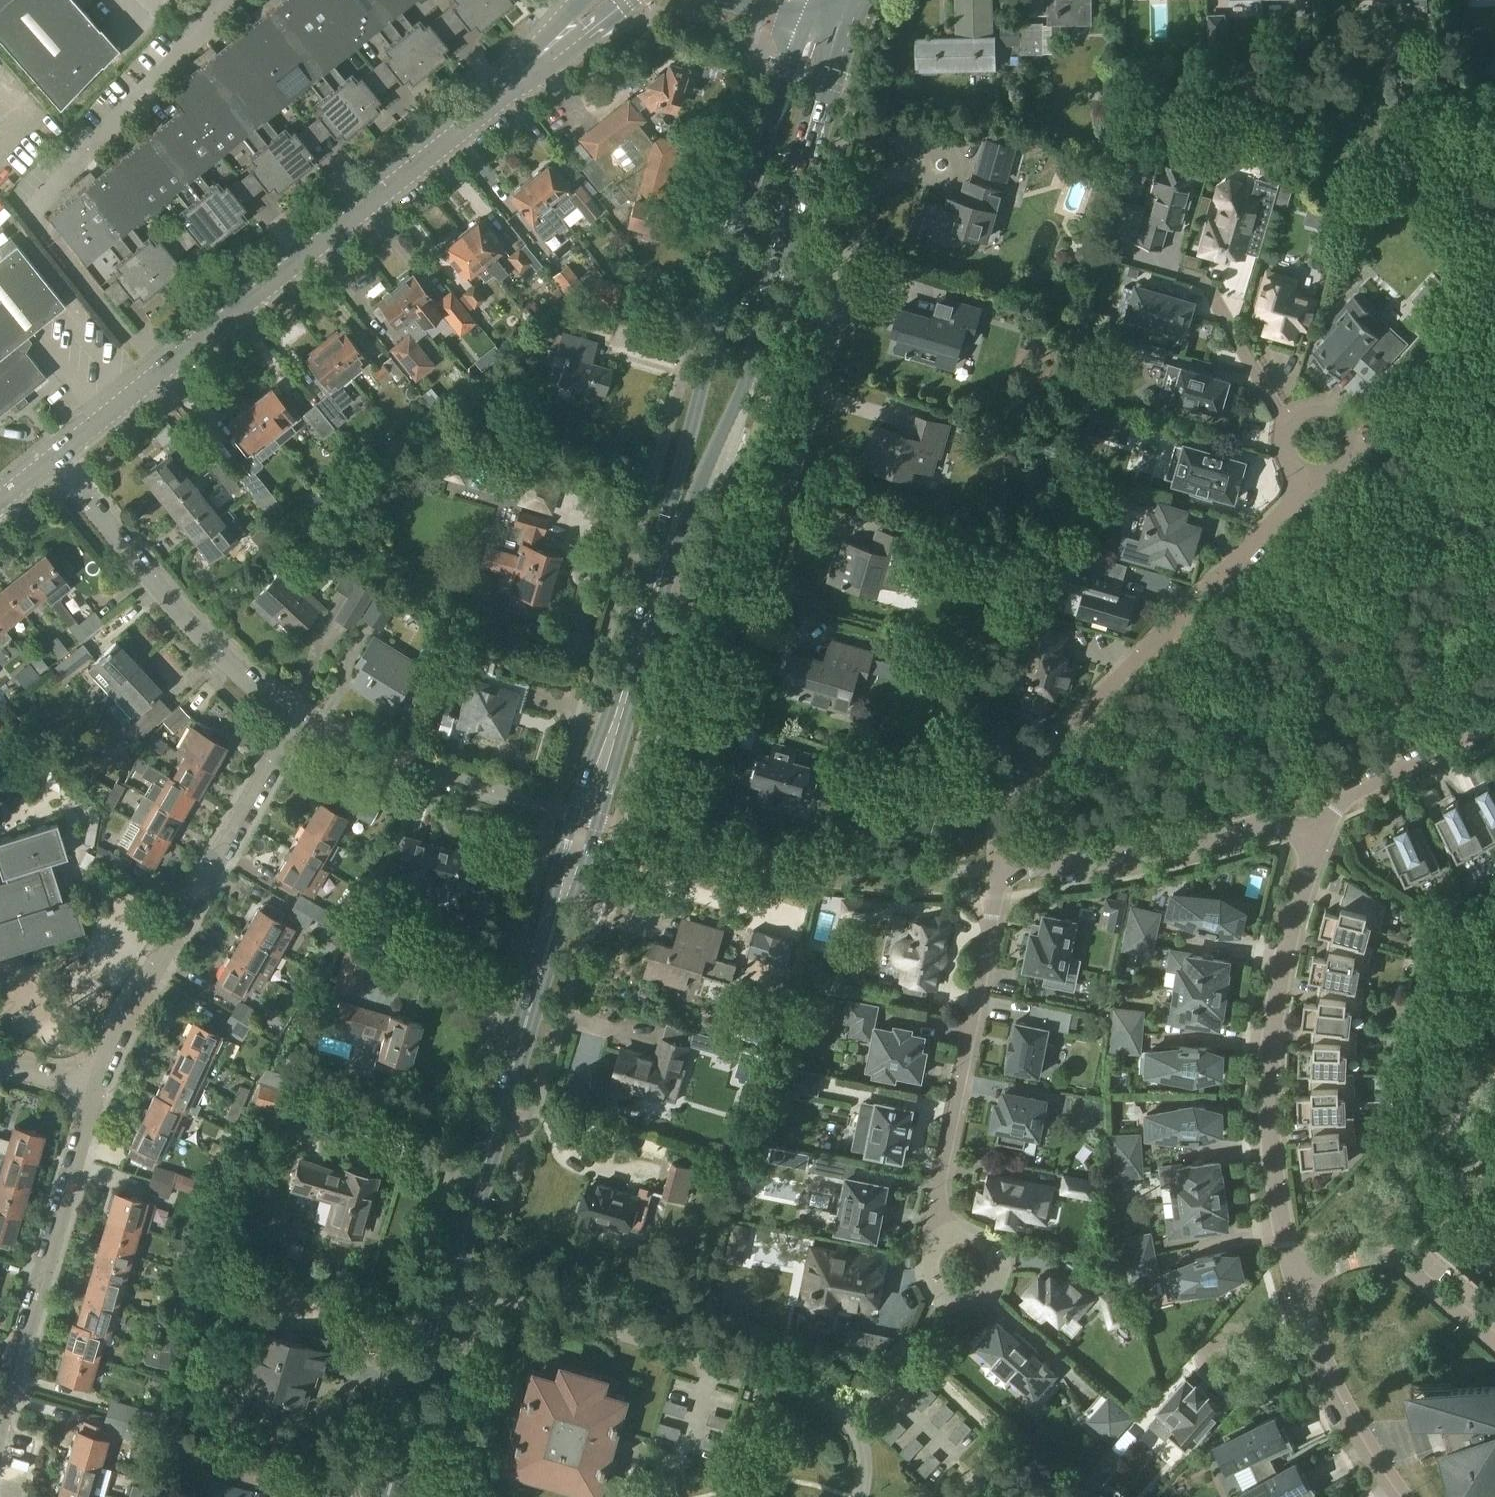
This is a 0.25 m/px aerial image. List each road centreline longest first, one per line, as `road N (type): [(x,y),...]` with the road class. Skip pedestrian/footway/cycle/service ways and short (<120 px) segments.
road 1 (residential): [(50,466),(607,0)]
road 2 (tertiary): [(674,536),(749,375),(843,32)]
road 3 (tertiary): [(802,22),(683,453),(674,536)]
road 4 (residential): [(860,1496),(863,1449),(855,1426),(812,1390),(446,1281)]
road 5 (residential): [(1002,870),(1010,810),(1023,783),(1288,505),(1304,476)]
road 6 (residential): [(1296,1279),(1270,1153),(1269,1071),(1285,955),(1317,836)]
road 7 (residential): [(90,1089),(288,729)]
road 8 (residential): [(1002,870),(937,1196),(941,1238)]
road 9 (tertiary): [(446,1281),(552,936)]
road 10 (residential): [(288,729),(50,466)]
road 11 (residential): [(0,1431),(88,1124),(90,1089)]
road 12 (residential): [(1317,836),(1262,825),(1150,852),(1002,870)]
road 13 (residential): [(518,807),(288,729)]
road 14 (residential): [(1400,1496),(1325,1372),(1296,1279)]
road 15 (tertiary): [(552,936),(598,830),(614,715)]
road 16 (residential): [(1494,1343),(1389,1259),(1364,1257),(1296,1279)]
road 17 (tertiary): [(614,715),(571,823),(552,936)]
road 18 (tertiary): [(385,1496),(446,1281)]
road 19 (residential): [(1317,836),(1351,797),(1494,720)]
road 20 (tertiary): [(614,715),(674,536)]
road 21 (residential): [(1287,422),(1318,402),(1350,423),(1345,457),(1304,476)]
road 22 (residential): [(941,1238),(928,1255),(927,1276),(948,1299),(980,1296),(995,1268)]

